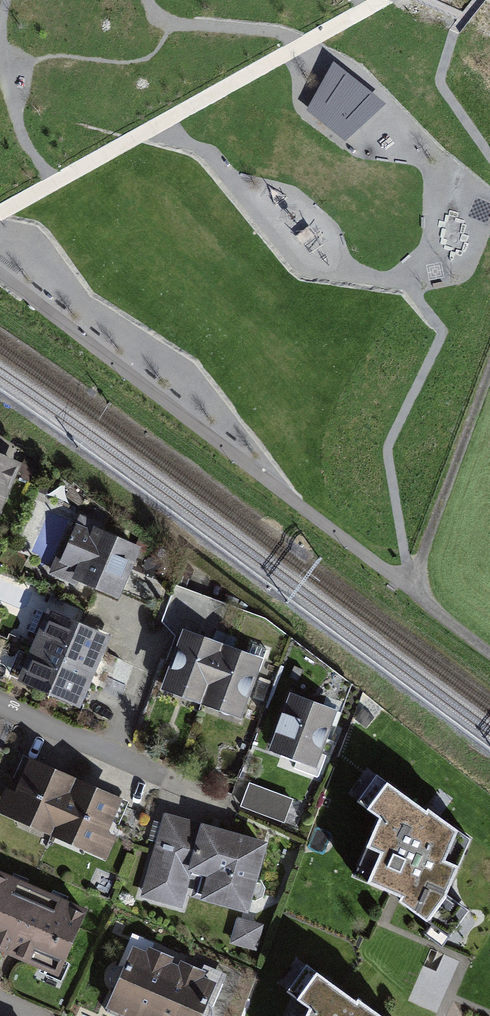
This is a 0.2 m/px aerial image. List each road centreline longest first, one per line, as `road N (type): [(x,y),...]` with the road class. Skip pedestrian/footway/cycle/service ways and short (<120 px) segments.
road 1 (track): [(489,650),(0,297)]
road 2 (residential): [(0,699),(215,805)]
road 3 (track): [(408,590),(489,369)]

